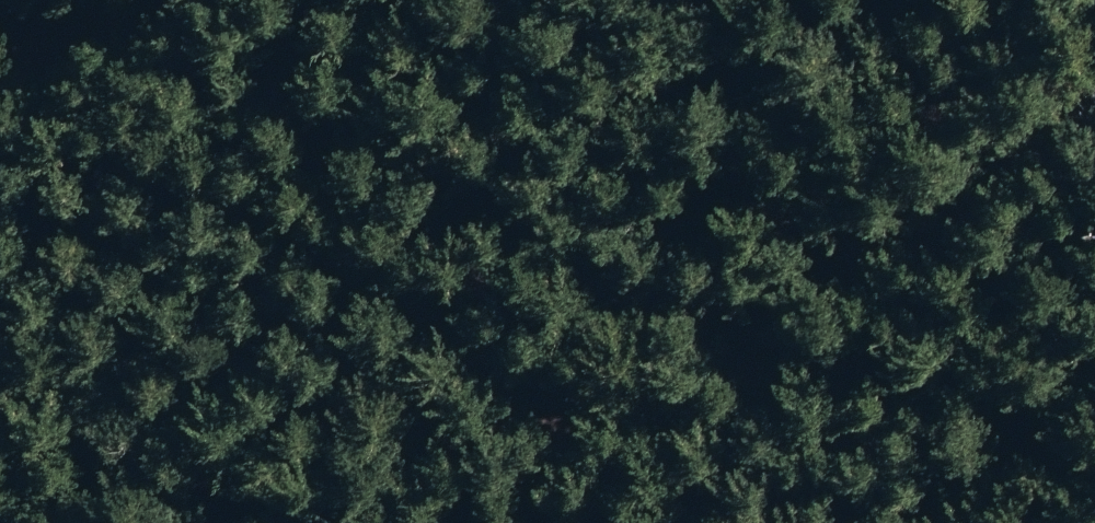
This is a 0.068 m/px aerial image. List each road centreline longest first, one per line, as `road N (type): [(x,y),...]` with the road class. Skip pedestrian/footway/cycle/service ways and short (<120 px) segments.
road 1 (track): [(1094,225),(637,488),(496,479),(444,522)]
road 2 (track): [(0,147),(79,73),(113,0)]

